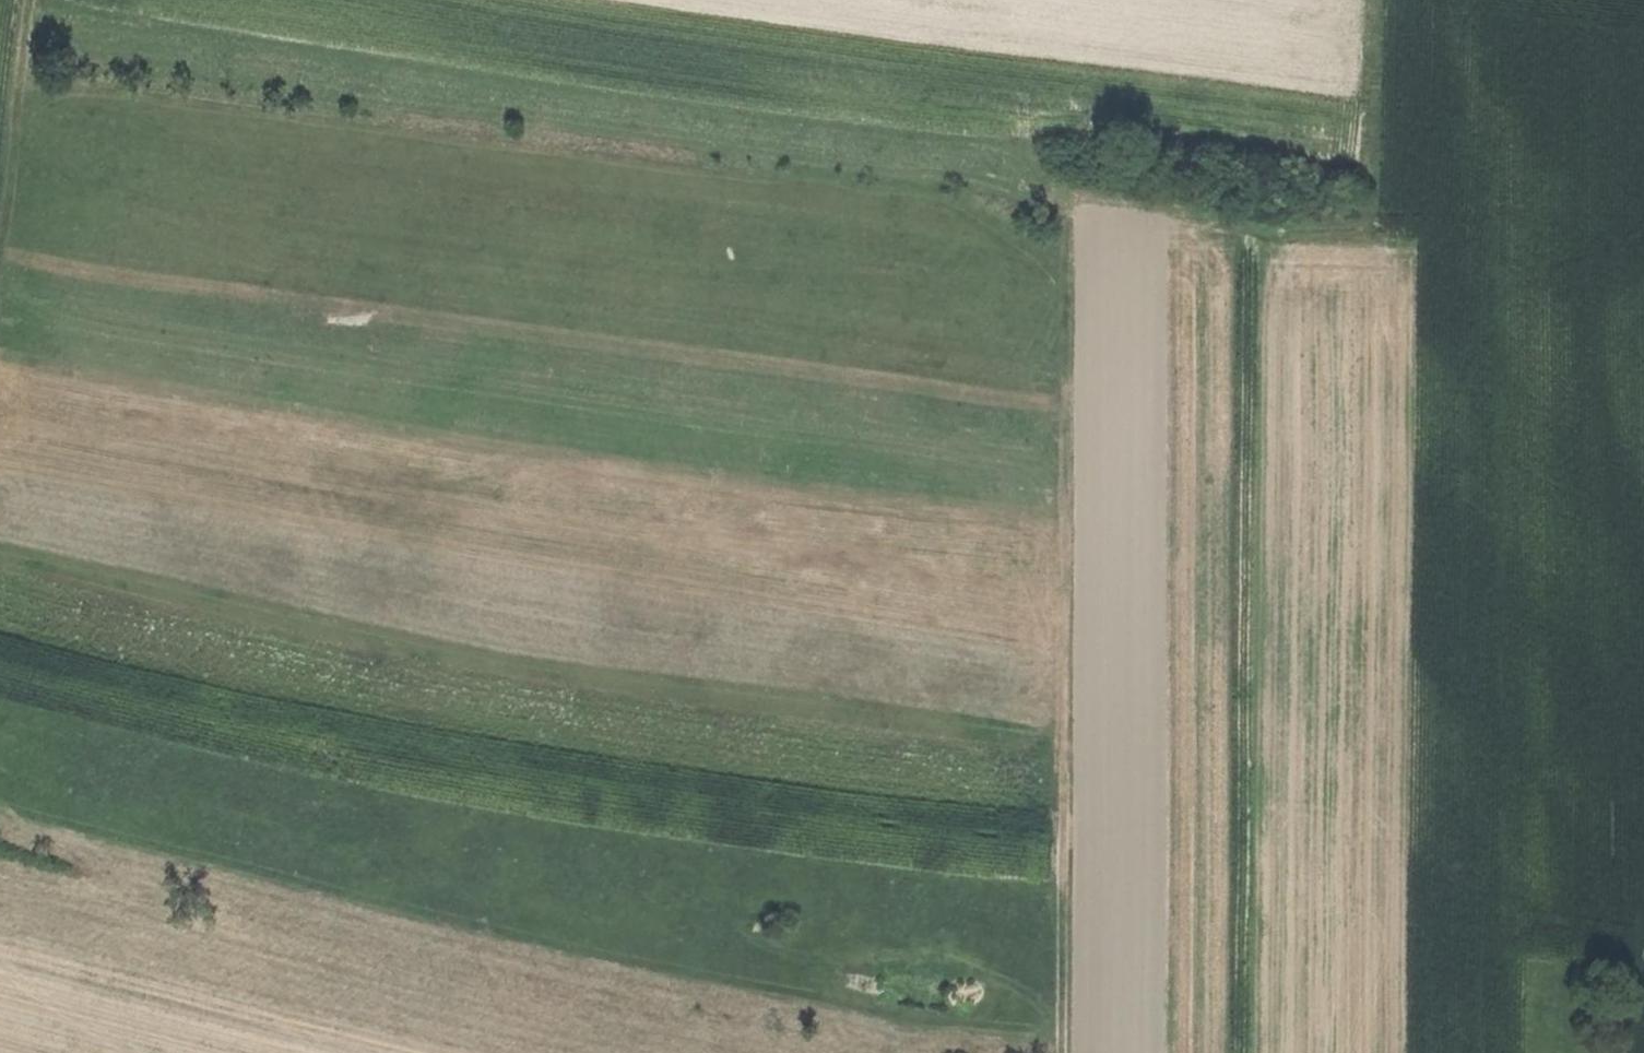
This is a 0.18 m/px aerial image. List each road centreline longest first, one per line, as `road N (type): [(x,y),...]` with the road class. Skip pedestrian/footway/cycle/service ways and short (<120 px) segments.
road 1 (track): [(28,0),(0,218)]

